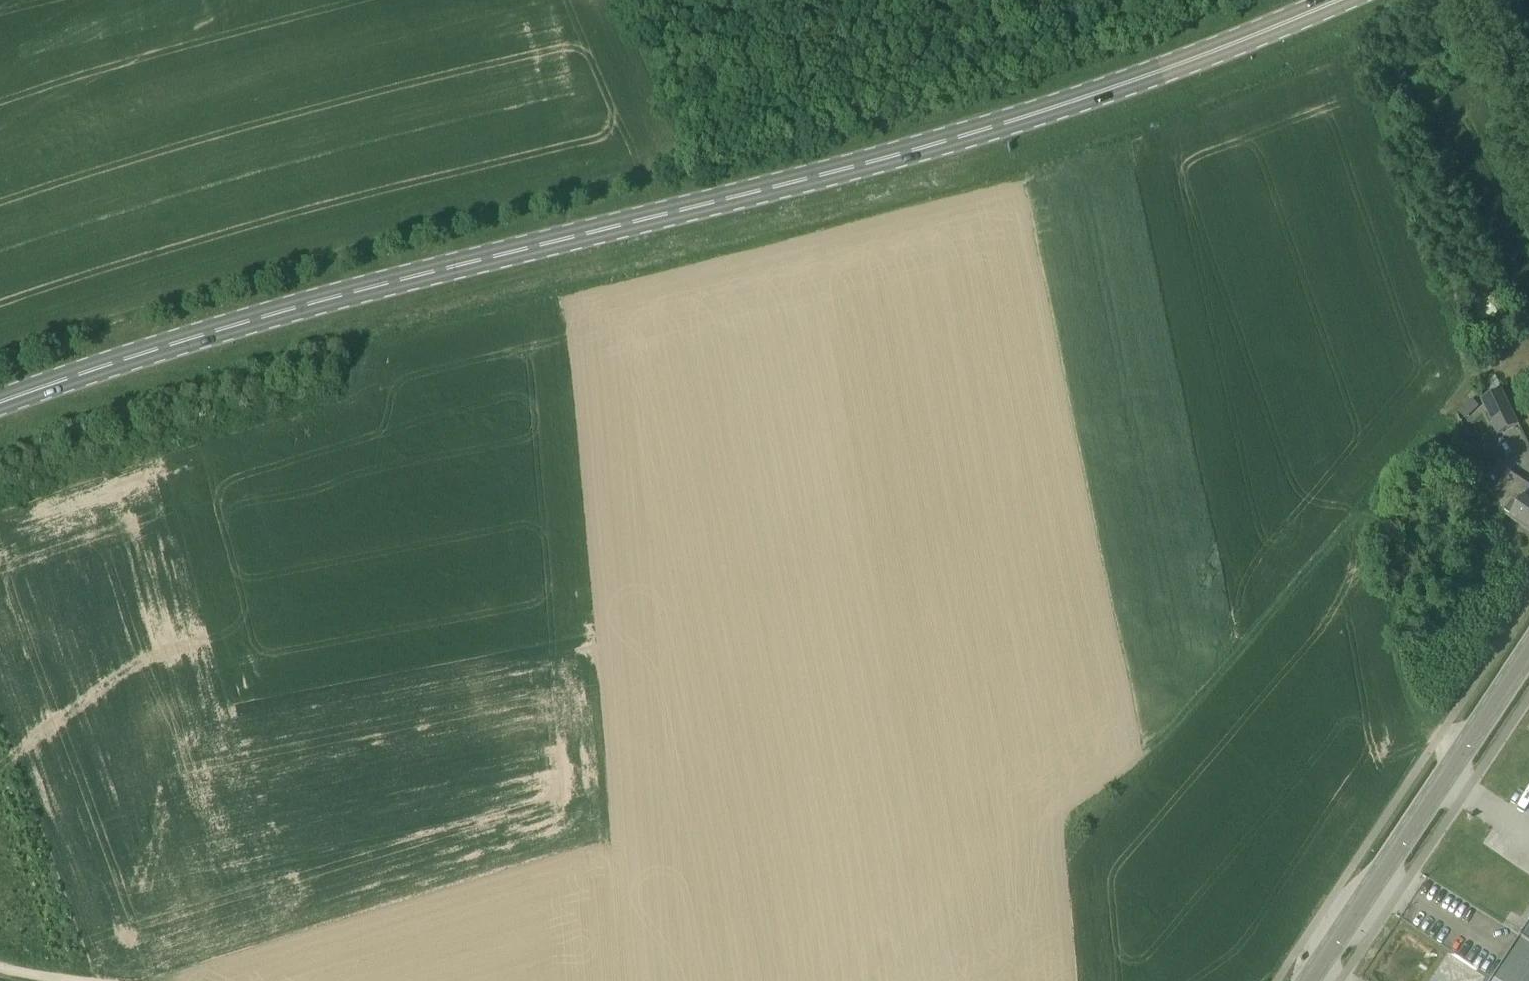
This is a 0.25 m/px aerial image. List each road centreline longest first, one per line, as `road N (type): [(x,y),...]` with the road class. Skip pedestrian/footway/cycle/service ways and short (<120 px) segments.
road 1 (primary): [(0,399),(163,348),(950,152),(1148,88),(1359,0)]
road 2 (tertiary): [(1309,980),(1528,658)]

